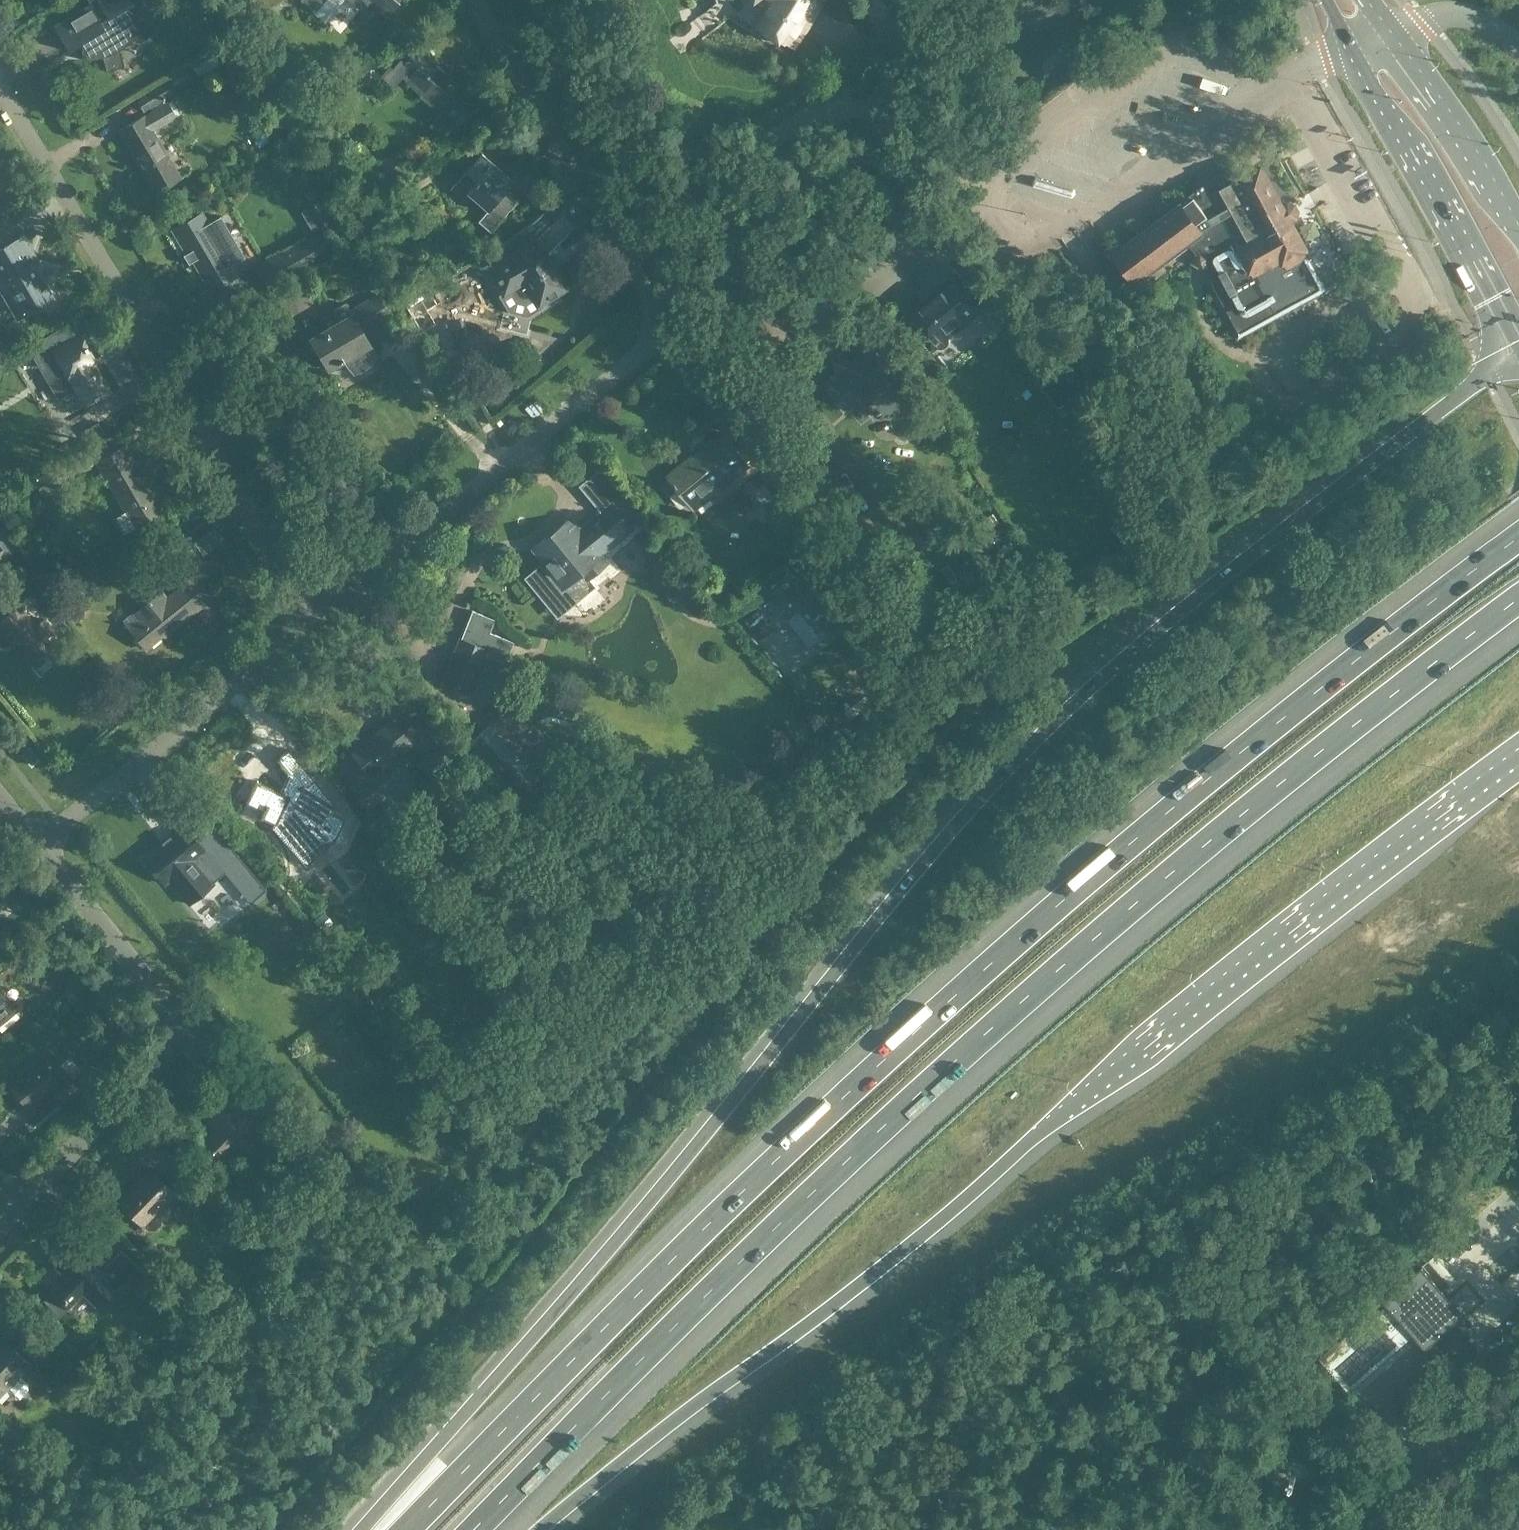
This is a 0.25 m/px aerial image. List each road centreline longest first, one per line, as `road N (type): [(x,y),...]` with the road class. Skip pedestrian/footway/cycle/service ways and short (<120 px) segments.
road 1 (motorway): [(1518,354),(1239,566),(1056,721),(896,897),(662,1190),(366,1529)]
road 2 (motorway): [(1518,538),(1175,807),(800,1139),(407,1529)]
road 3 (motorway): [(475,1529),(835,1171),(1017,1009),(1203,848),(1518,601)]
road 4 (motorway): [(541,1529),(856,1290),(1081,1098),(1518,758)]
road 5 (residential): [(314,623),(641,355),(656,319),(636,270),(477,0)]
road 6 (residential): [(314,623),(0,87)]
road 7 (residential): [(23,1207),(178,1038),(165,1000),(45,840)]
road 8 (residential): [(45,840),(314,623)]
road 9 (primary): [(1353,49),(1518,350)]
road 10 (primary): [(1518,227),(1480,155),(1391,32)]
road 11 (unclassified): [(1354,1529),(1518,1396)]
road 12 (unclassified): [(1518,49),(1459,16),(1391,32)]

